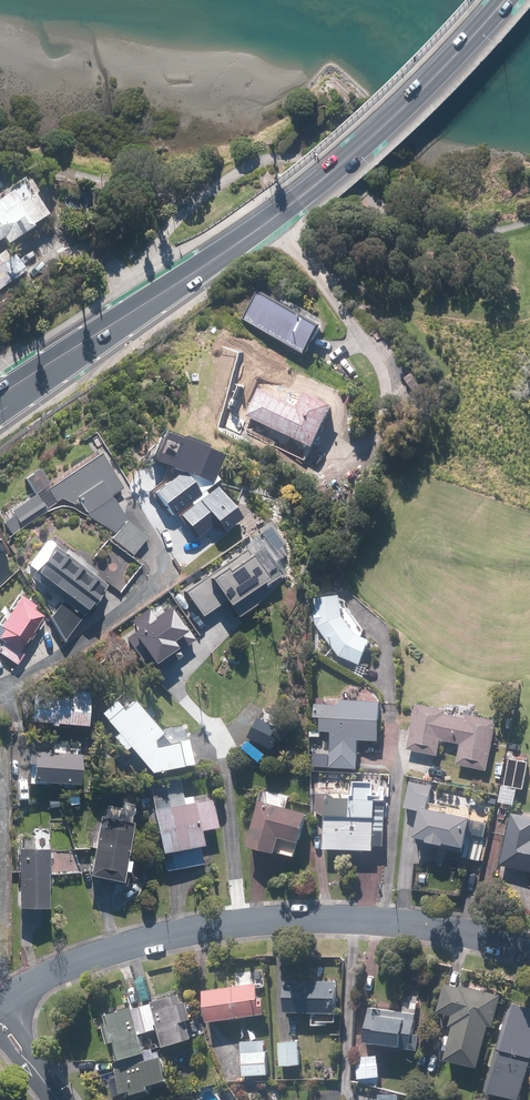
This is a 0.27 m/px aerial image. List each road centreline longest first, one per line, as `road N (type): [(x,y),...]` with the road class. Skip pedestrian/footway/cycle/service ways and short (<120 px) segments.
road 1 (residential): [(0,1008),(62,970),(225,926),(437,925),(529,952)]
road 2 (primary): [(506,0),(368,142),(298,200),(136,309)]
road 3 (primary): [(0,398),(136,309)]

